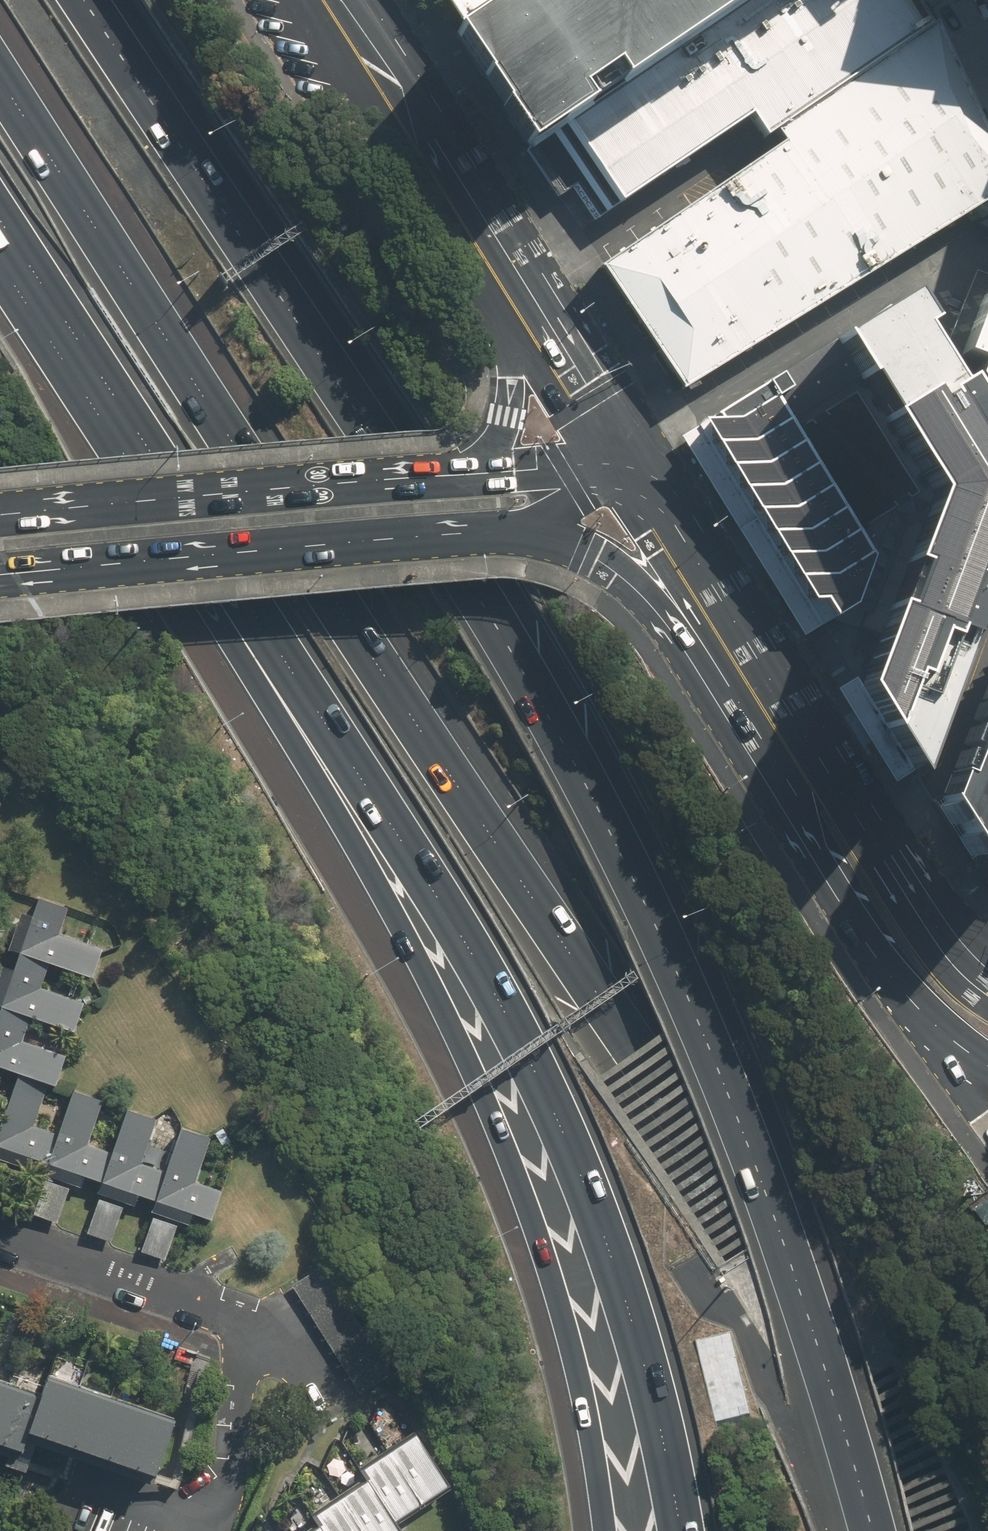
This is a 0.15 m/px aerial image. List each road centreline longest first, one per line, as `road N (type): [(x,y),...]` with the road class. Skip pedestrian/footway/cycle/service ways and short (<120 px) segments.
road 1 (motorway): [(0,65),(170,328),(334,606),(808,1306),(891,1444),(925,1530)]
road 2 (motorway): [(83,0),(536,683),(632,866),(777,1224),(868,1530)]
road 3 (motorway): [(682,1530),(641,1339),(546,1093),(450,916),(254,610)]
road 4 (motorway): [(607,1530),(559,1266),(501,1109),(296,740),(254,610)]
road 5 (secondary): [(521,531),(0,576)]
road 6 (motorway): [(254,610),(0,215)]
road 7 (secondary): [(0,518),(427,481)]
road 8 (secondary): [(330,0),(517,295)]
road 9 (secondary): [(936,1025),(840,901),(809,844),(793,757)]
road 10 (secondary): [(793,757),(852,805),(961,946),(987,967)]
road 11 (secondary): [(732,656),(589,556),(521,531)]
road 12 (secondary): [(427,481),(481,456),(496,433),(507,406),(517,295)]
road 13 (secondary): [(732,656),(622,458)]
road 14 (secondary): [(427,481),(622,458)]
road 15 (secondary): [(517,295),(622,458)]
road 16 (secondary): [(622,458),(560,518),(521,531)]

